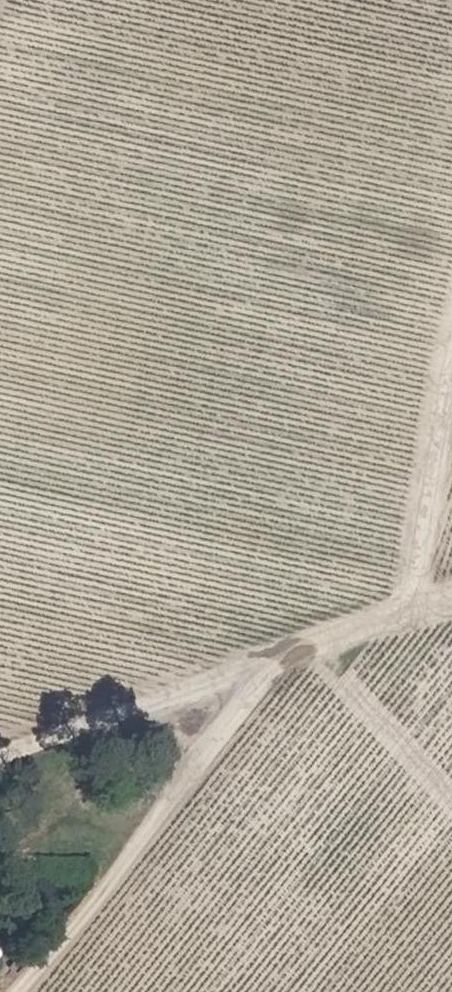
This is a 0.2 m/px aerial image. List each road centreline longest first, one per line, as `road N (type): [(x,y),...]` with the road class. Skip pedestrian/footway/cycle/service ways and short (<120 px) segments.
road 1 (track): [(451,603),(0,749)]

